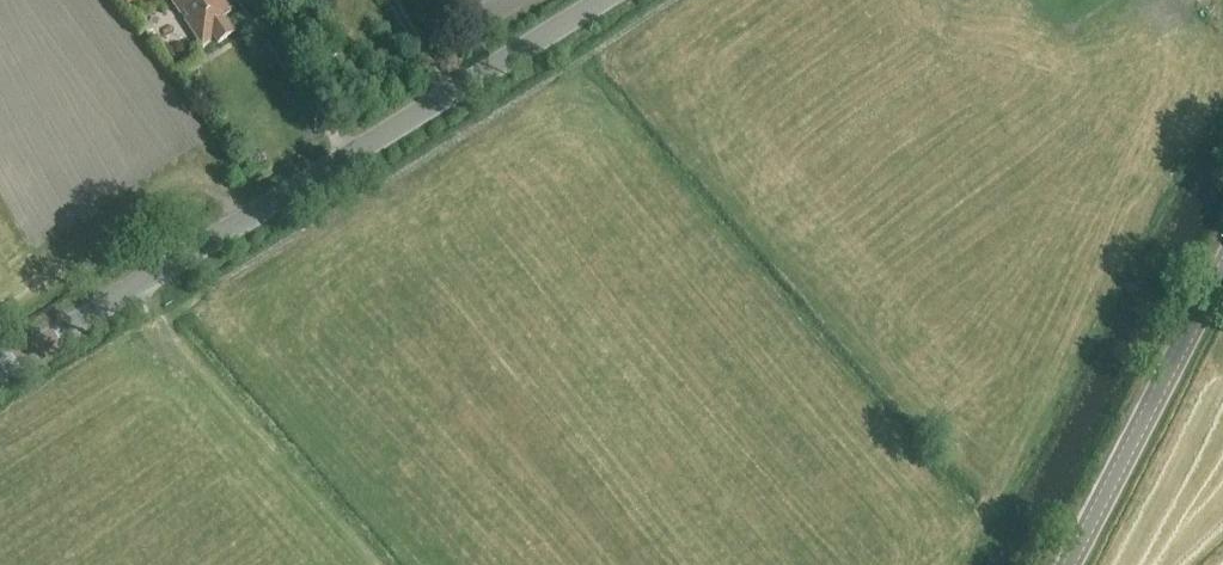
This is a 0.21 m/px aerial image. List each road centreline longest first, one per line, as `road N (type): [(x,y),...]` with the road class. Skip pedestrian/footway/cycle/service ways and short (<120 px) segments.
road 1 (unclassified): [(0,376),(608,0)]
road 2 (tertiary): [(1067,564),(1222,265)]

